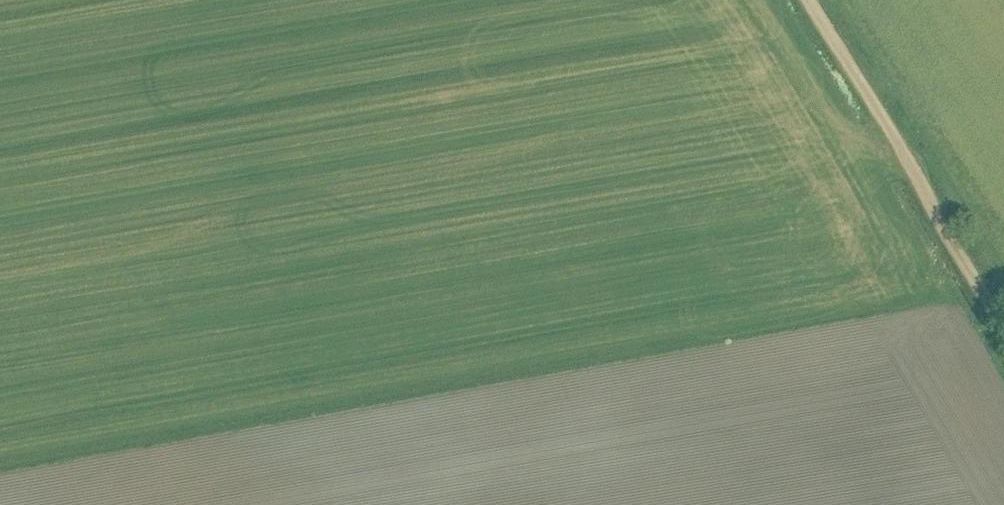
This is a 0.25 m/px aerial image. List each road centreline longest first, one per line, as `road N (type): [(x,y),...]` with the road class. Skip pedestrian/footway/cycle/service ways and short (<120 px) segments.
road 1 (track): [(1003,333),(797,0)]

